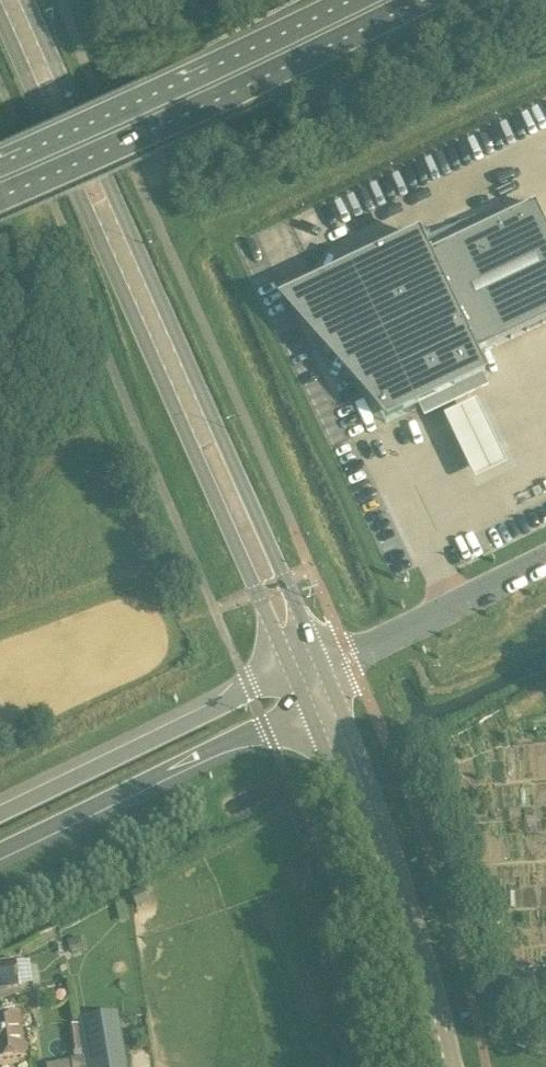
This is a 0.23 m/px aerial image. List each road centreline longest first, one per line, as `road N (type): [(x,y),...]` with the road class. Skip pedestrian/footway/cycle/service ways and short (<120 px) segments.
road 1 (secondary): [(313,674),(4,0)]
road 2 (primary): [(0,179),(385,0)]
road 3 (tertiary): [(441,1066),(386,872),(313,674)]
road 4 (primary): [(0,846),(297,705),(313,674)]
road 5 (primary): [(313,674),(249,691),(0,813)]
road 6 (unclassified): [(313,674),(545,562)]

